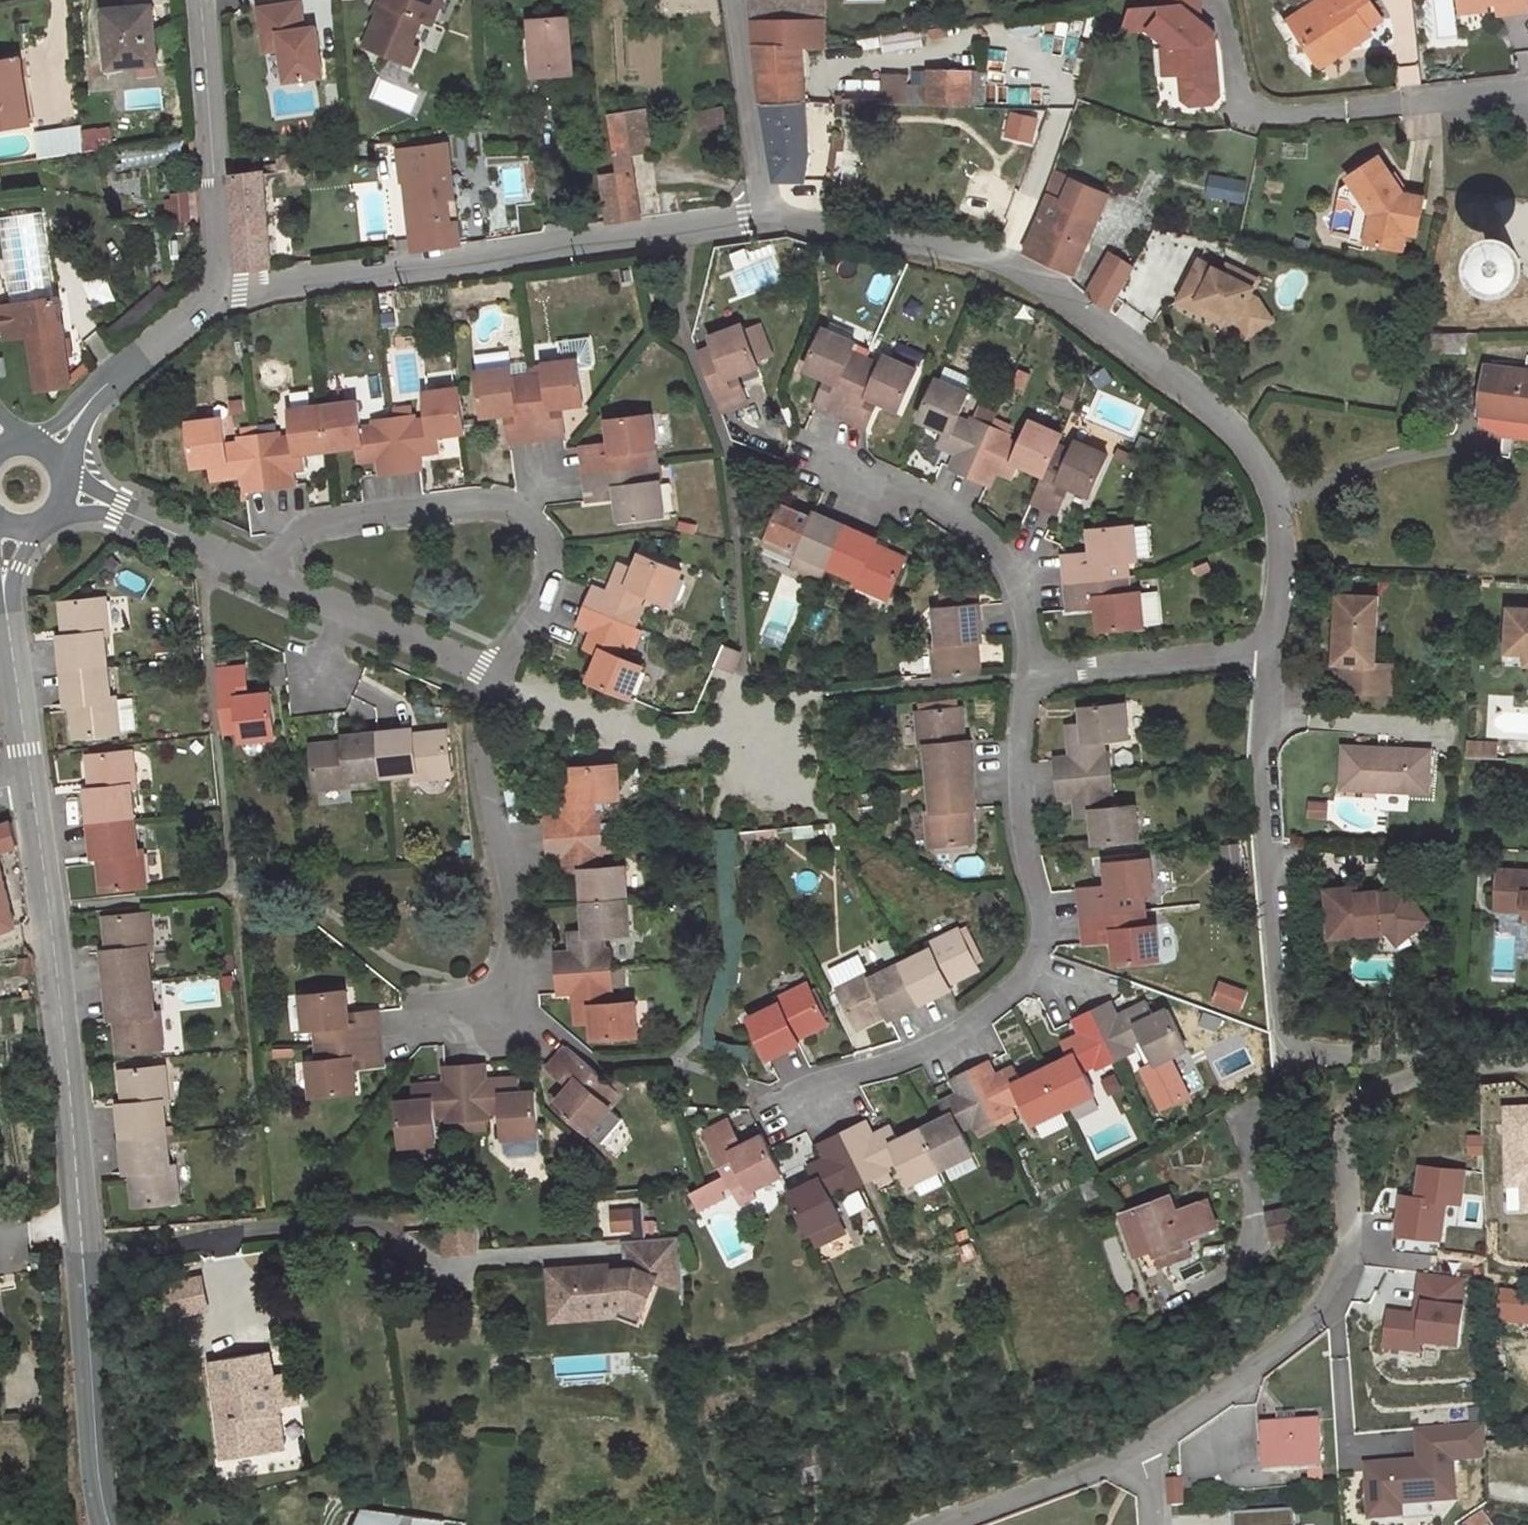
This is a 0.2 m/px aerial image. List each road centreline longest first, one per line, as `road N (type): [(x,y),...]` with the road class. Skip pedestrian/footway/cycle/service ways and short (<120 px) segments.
road 1 (unclassified): [(766,210),(1003,260),(1064,294),(1242,434),(1276,490),(1283,568),(1272,649)]
road 2 (unclassified): [(29,786),(101,1440),(122,1524)]
road 3 (residential): [(1034,674),(1019,758),(1026,851),(1043,914),(1036,967),(1016,994),(967,1031),(793,1105)]
road 4 (unclassified): [(204,300),(268,281),(766,210)]
road 5 (unclassified): [(1272,649),(1260,790),(1281,1020),(1294,1044),(1322,1055),(1430,1057)]
road 6 (unclassified): [(1430,1057),(1366,1097),(1342,1139),(1355,1251),(1338,1290),(1135,1447)]
road 7 (residential): [(273,573),(309,524),(501,499),(544,525),(553,548),(552,593),(492,673)]
road 8 (residential): [(437,1024),(493,1014),(511,991),(519,951),(483,753),(492,673)]
road 9 (residential): [(820,452),(956,514),(997,542),(1019,590),(1034,674)]
road 10 (unclassified): [(203,0),(217,266),(204,300)]
road 11 (residential): [(492,673),(273,573)]
road 12 (residential): [(1034,674),(1272,649)]
road 13 (unclassified): [(766,210),(735,0)]
road 14 (unclassified): [(1135,1447),(941,1524)]
road 15 (unclassified): [(3,590),(29,786)]
road 16 (residential): [(273,573),(110,506)]
road 17 (unclassified): [(85,407),(115,372),(204,300)]

